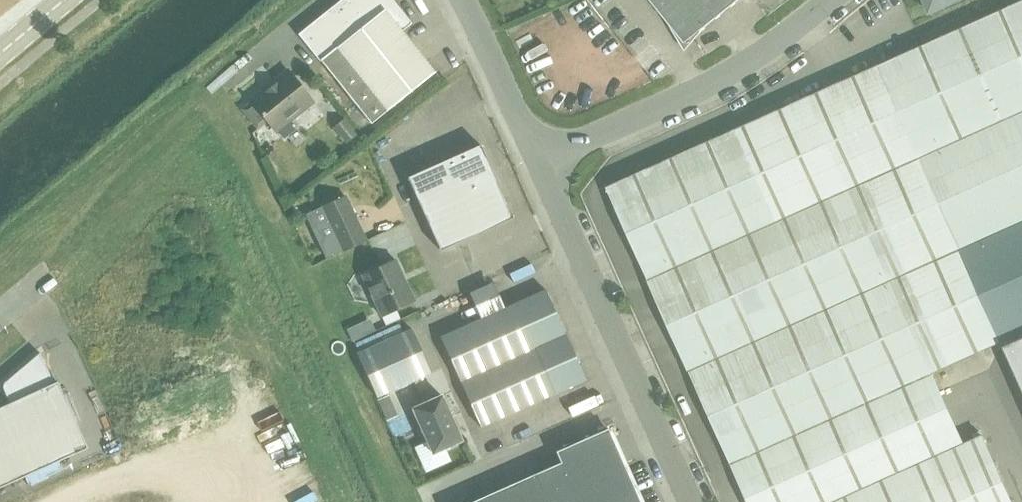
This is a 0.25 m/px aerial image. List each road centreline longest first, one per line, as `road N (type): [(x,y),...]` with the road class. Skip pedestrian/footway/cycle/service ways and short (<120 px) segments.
road 1 (unclassified): [(693,501),(541,159)]
road 2 (unclassified): [(541,159),(739,72),(835,0)]
road 3 (unclassified): [(541,159),(464,0)]

